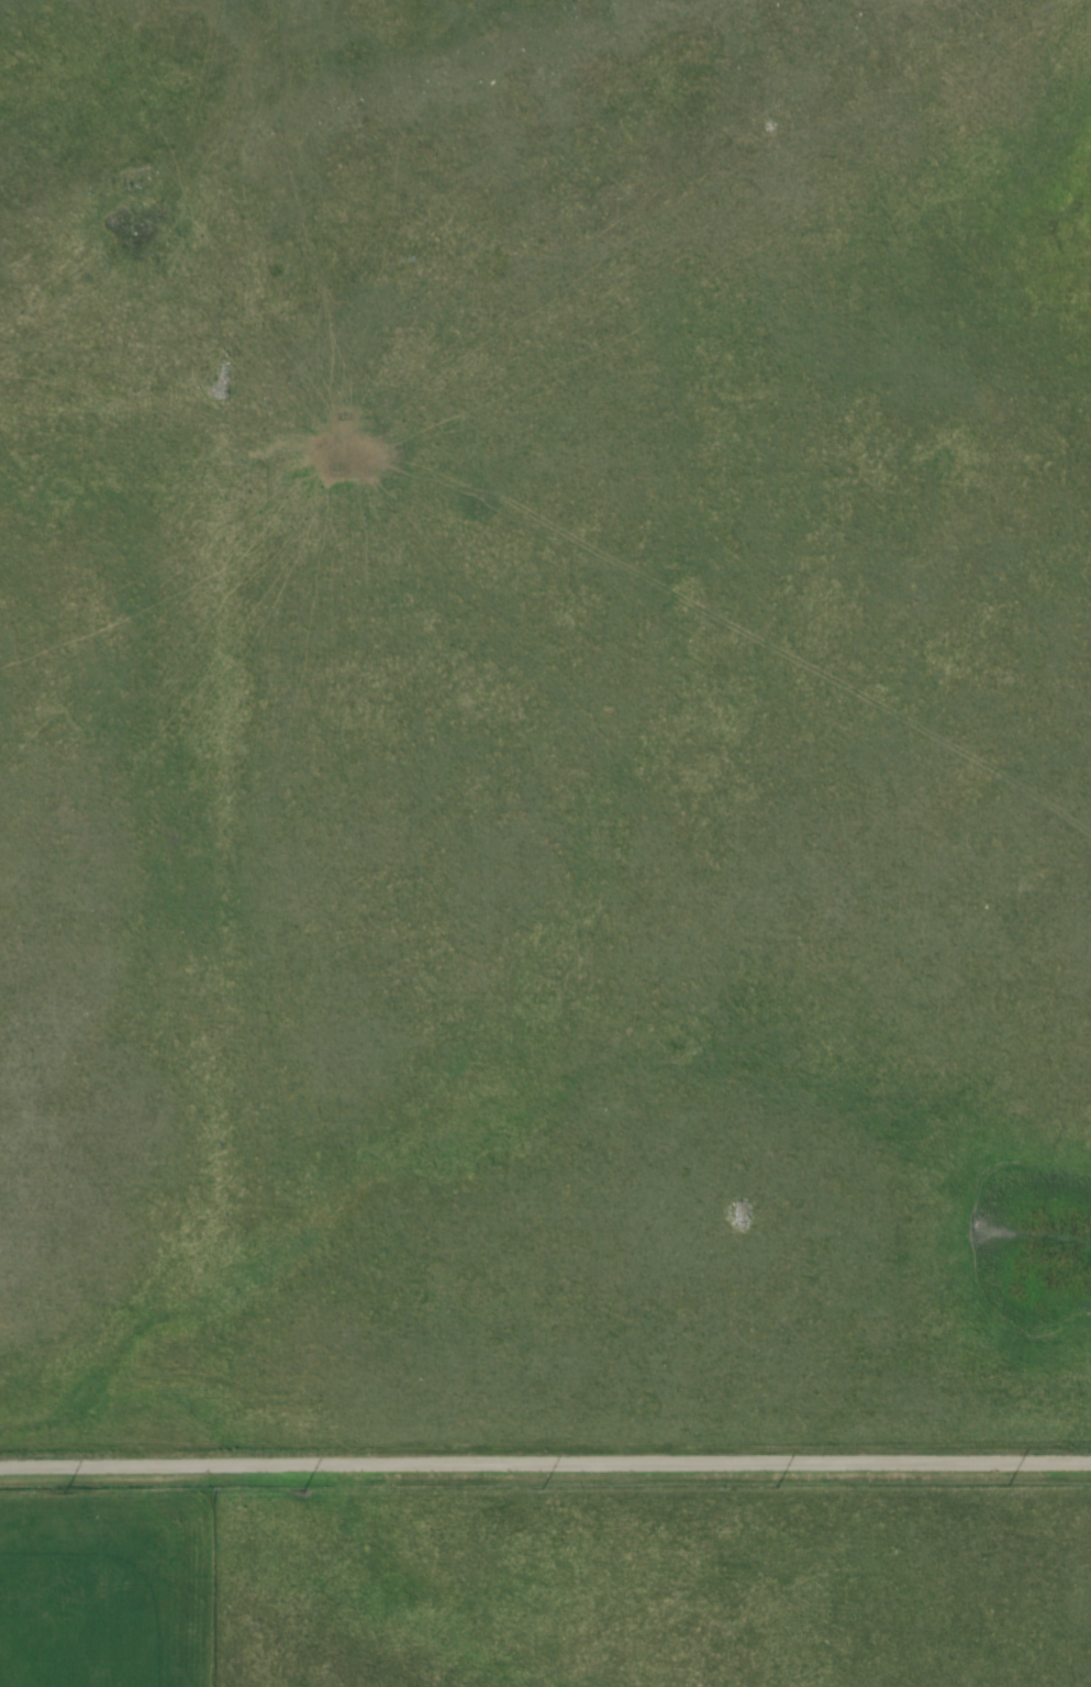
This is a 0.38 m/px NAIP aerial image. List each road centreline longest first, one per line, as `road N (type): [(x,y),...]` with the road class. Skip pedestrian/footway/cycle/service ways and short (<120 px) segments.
road 1 (residential): [(0,1475),(1090,1465)]

